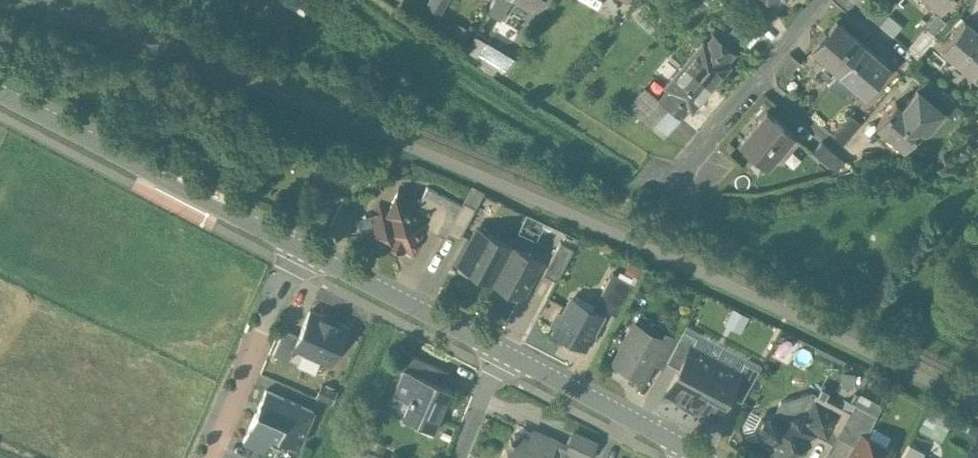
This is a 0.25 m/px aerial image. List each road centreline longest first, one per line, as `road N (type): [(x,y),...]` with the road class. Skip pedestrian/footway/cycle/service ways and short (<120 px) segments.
road 1 (track): [(816,274),(633,182),(374,0)]
road 2 (residential): [(299,248),(0,90)]
road 3 (residential): [(510,353),(299,248)]
road 4 (residential): [(208,457),(299,248)]
road 5 (residential): [(695,450),(510,353)]
road 6 (residential): [(756,78),(678,176)]

